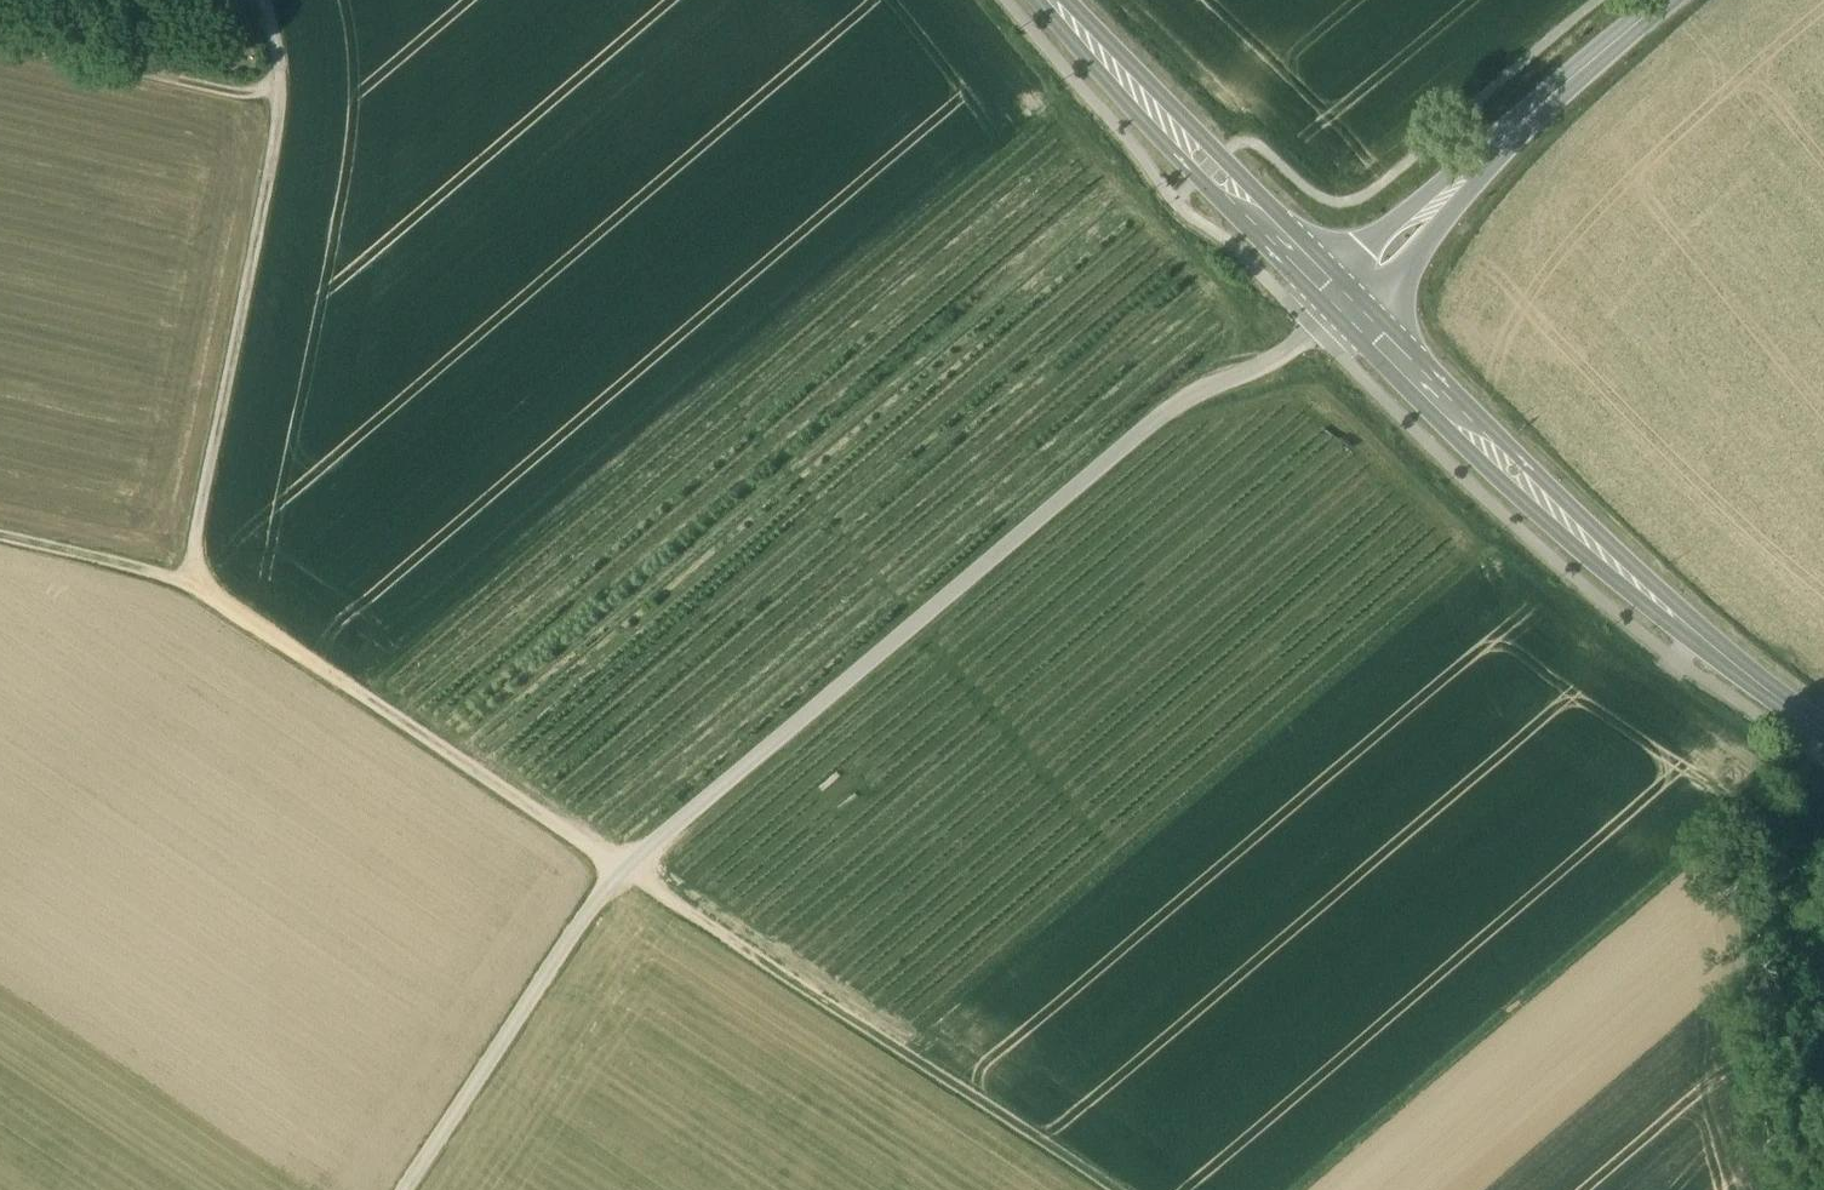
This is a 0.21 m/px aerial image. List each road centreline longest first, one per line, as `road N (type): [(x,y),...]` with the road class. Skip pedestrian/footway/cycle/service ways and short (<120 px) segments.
road 1 (track): [(405,1189),(605,893),(1175,404),(1305,343),(1336,296)]
road 2 (track): [(1110,1189),(181,578),(0,535)]
road 3 (track): [(181,578),(281,103),(0,40)]
road 4 (track): [(1823,740),(1297,1189)]
road 5 (secondary): [(1823,729),(1700,639),(1336,296)]
road 6 (secondary): [(1336,296),(1664,0)]
road 7 (secondary): [(1336,296),(1049,0)]

